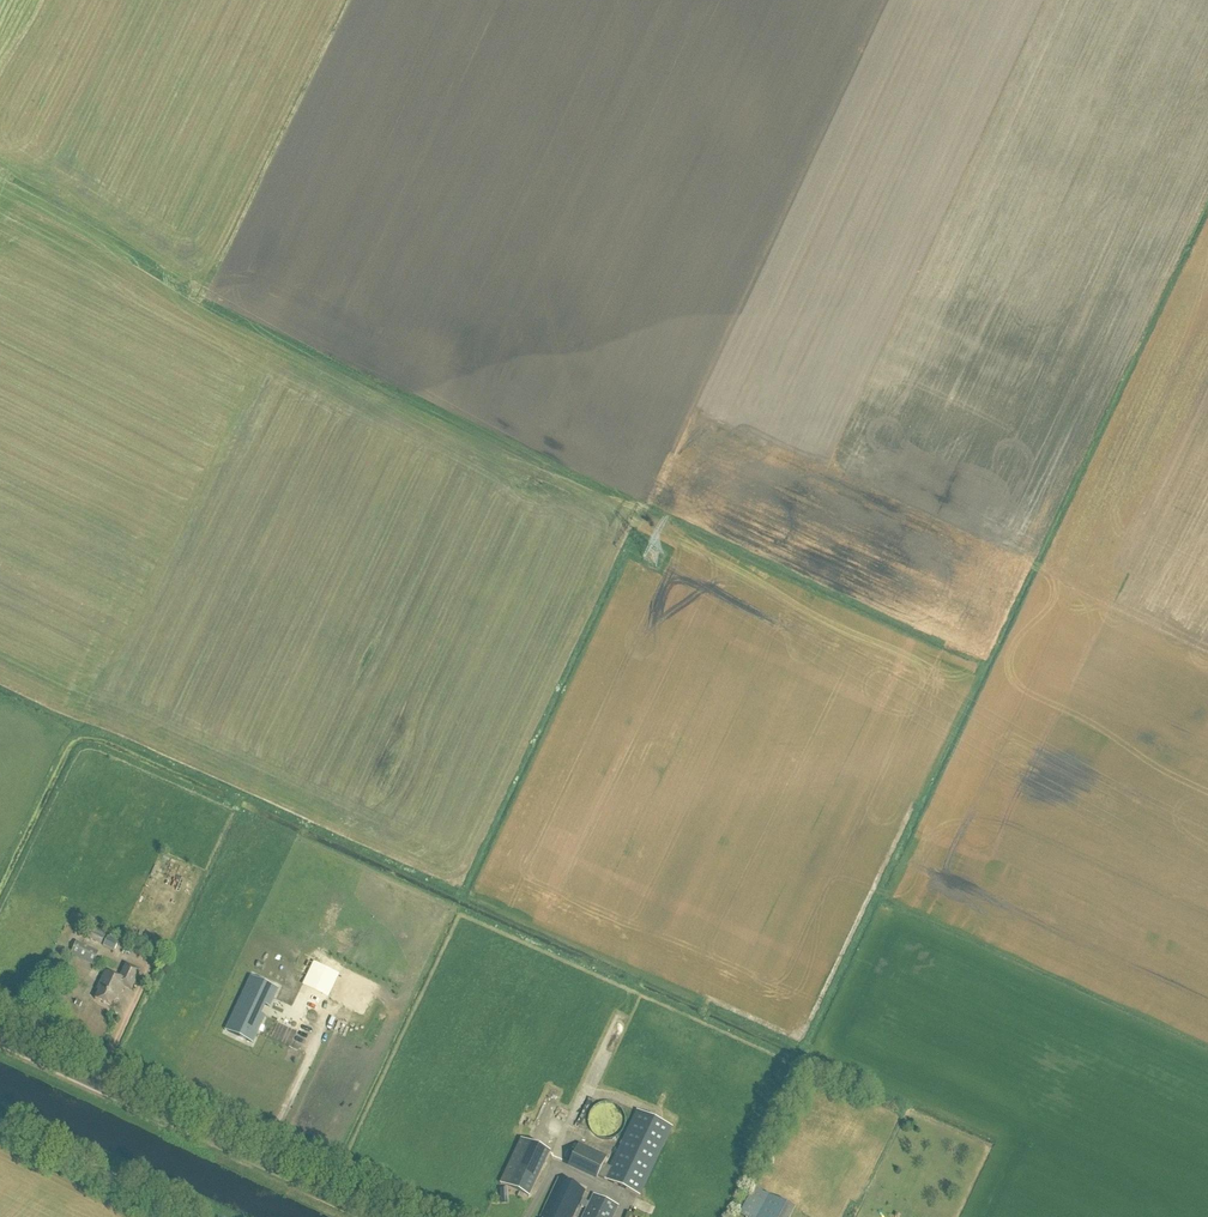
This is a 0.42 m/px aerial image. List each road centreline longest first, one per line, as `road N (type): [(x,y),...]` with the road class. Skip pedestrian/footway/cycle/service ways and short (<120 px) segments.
road 1 (tertiary): [(378,1216),(0,1039)]
road 2 (unclassified): [(202,1216),(0,1121)]

